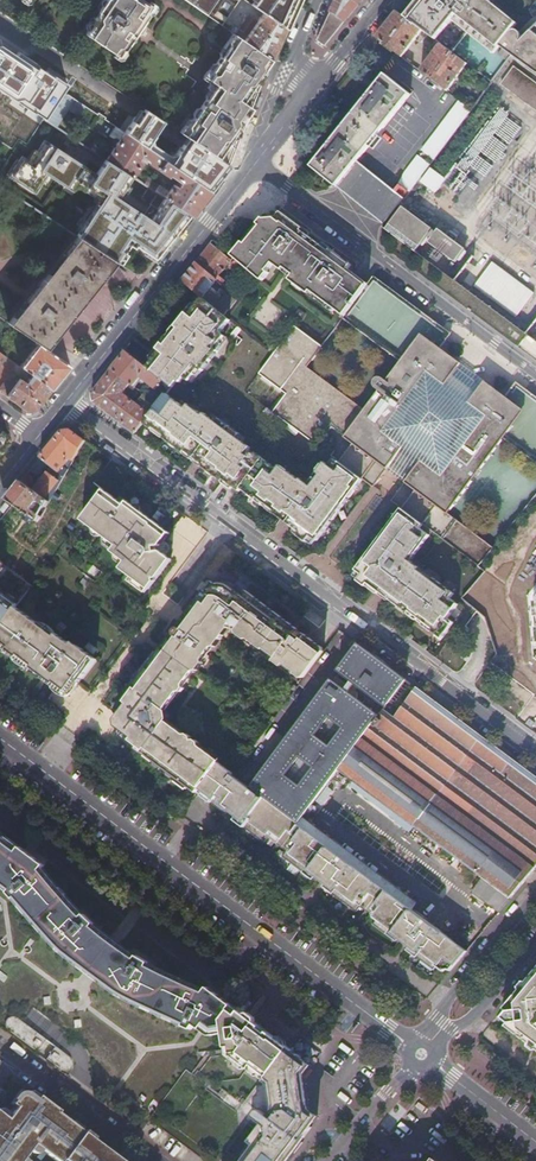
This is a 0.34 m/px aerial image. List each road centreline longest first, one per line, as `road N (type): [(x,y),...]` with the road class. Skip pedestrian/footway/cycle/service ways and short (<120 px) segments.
road 1 (residential): [(535,753),(63,403)]
road 2 (tertiary): [(0,738),(421,1054)]
road 3 (residential): [(255,163),(535,374)]
road 4 (tertiary): [(63,403),(255,163)]
road 5 (residential): [(5,1055),(152,1160)]
road 6 (residential): [(535,887),(445,1000),(444,1026)]
road 7 (tertiary): [(421,1054),(535,1141)]
road 8 (unclassified): [(327,1160),(421,1054)]
road 9 (residential): [(444,1026),(469,1021),(535,935)]

